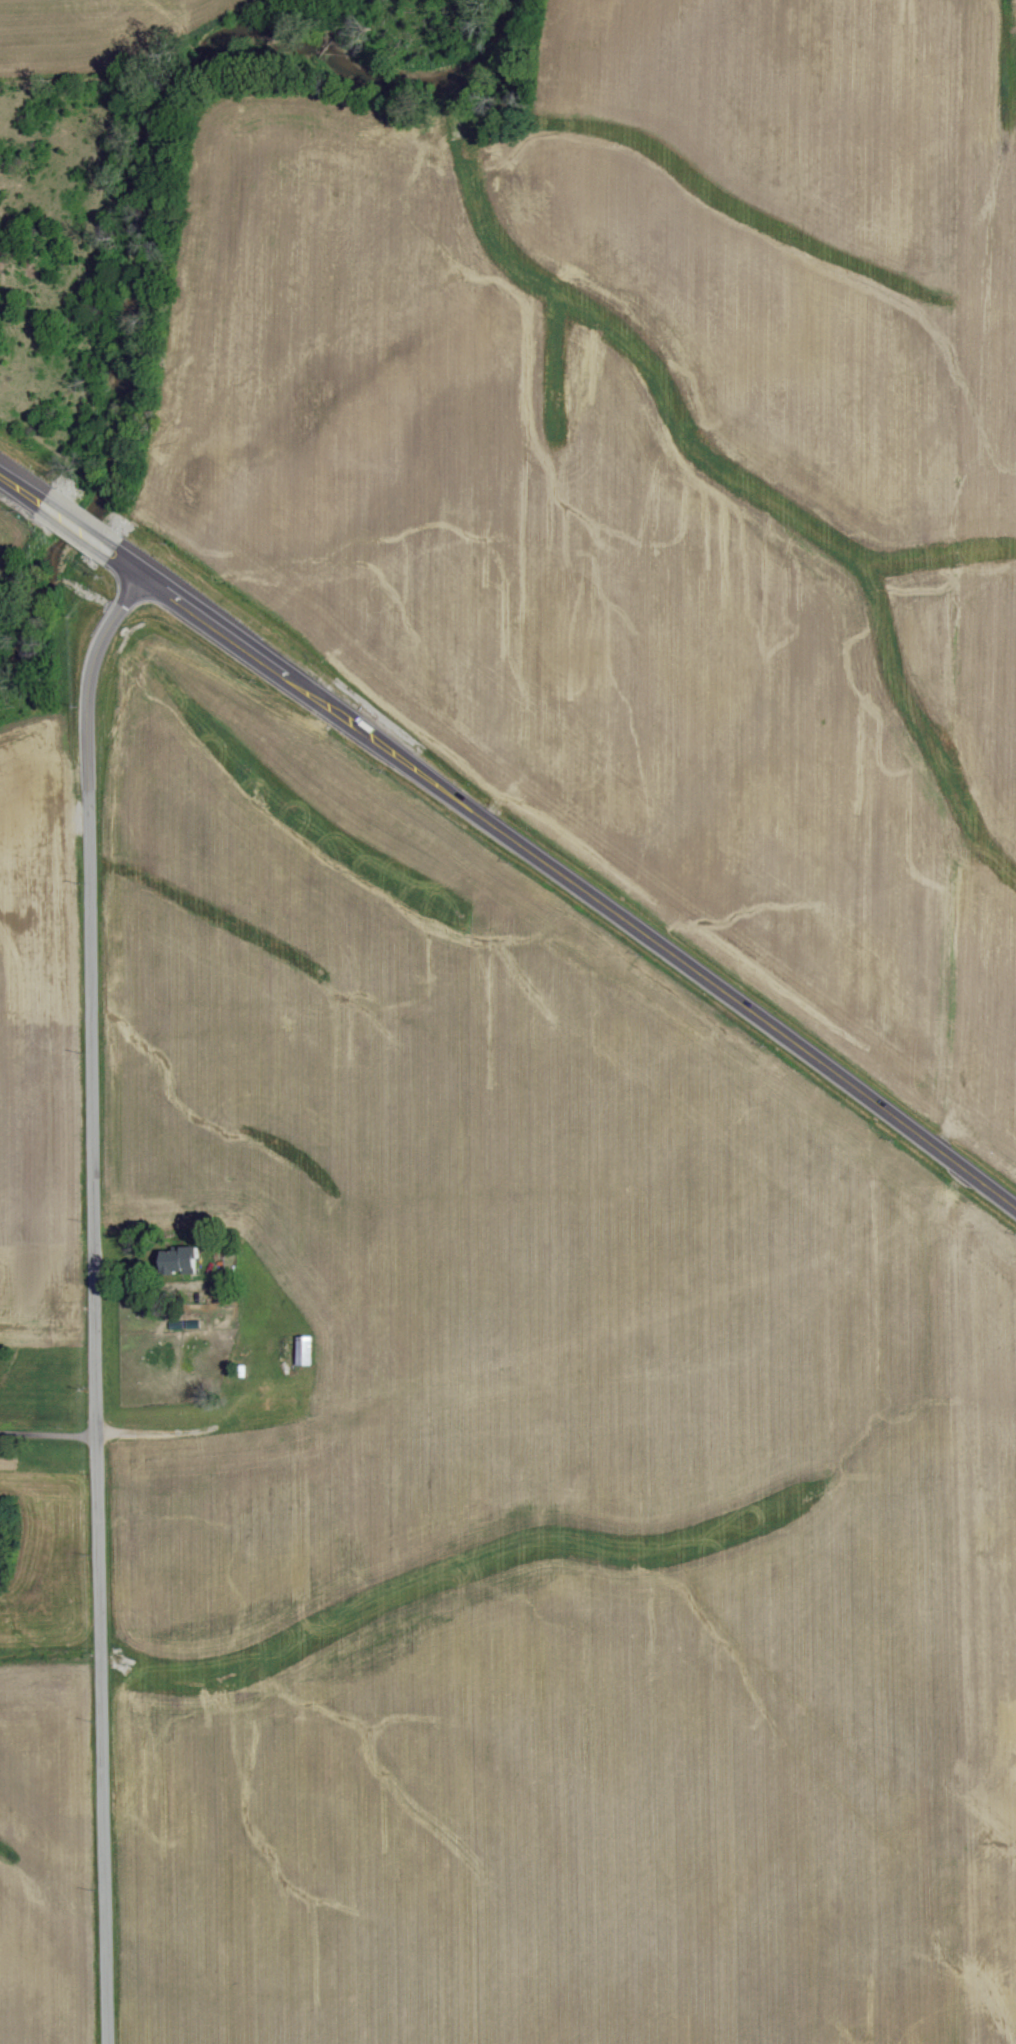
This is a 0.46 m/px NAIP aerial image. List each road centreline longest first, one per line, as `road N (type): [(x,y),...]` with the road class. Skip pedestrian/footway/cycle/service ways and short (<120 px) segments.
road 1 (tertiary): [(108,2043),(88,618),(121,562)]
road 2 (primary): [(1015,1209),(95,542)]

